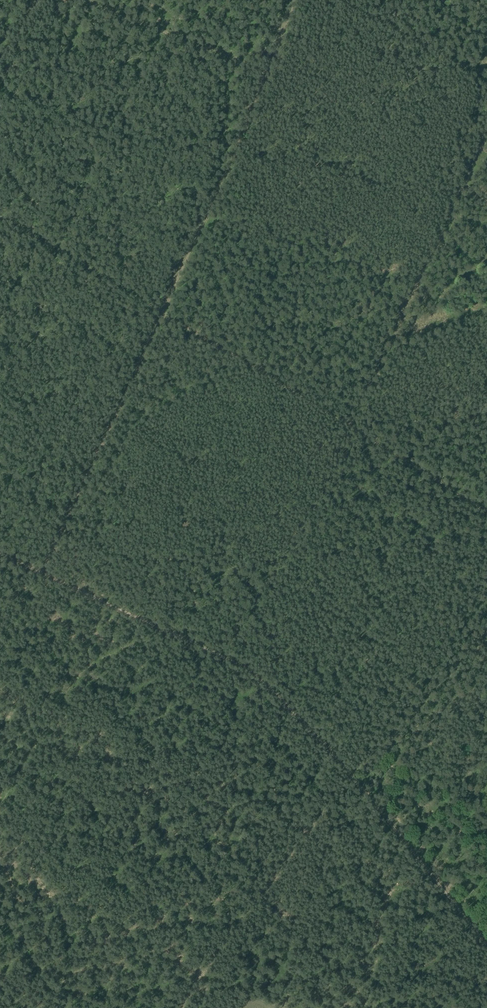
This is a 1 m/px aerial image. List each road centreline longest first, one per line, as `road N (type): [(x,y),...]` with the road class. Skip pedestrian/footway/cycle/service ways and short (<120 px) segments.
road 1 (track): [(42,573),(207,213),(292,0)]
road 2 (track): [(42,573),(253,673),(366,797),(486,950)]
road 3 (track): [(159,312),(486,514)]

